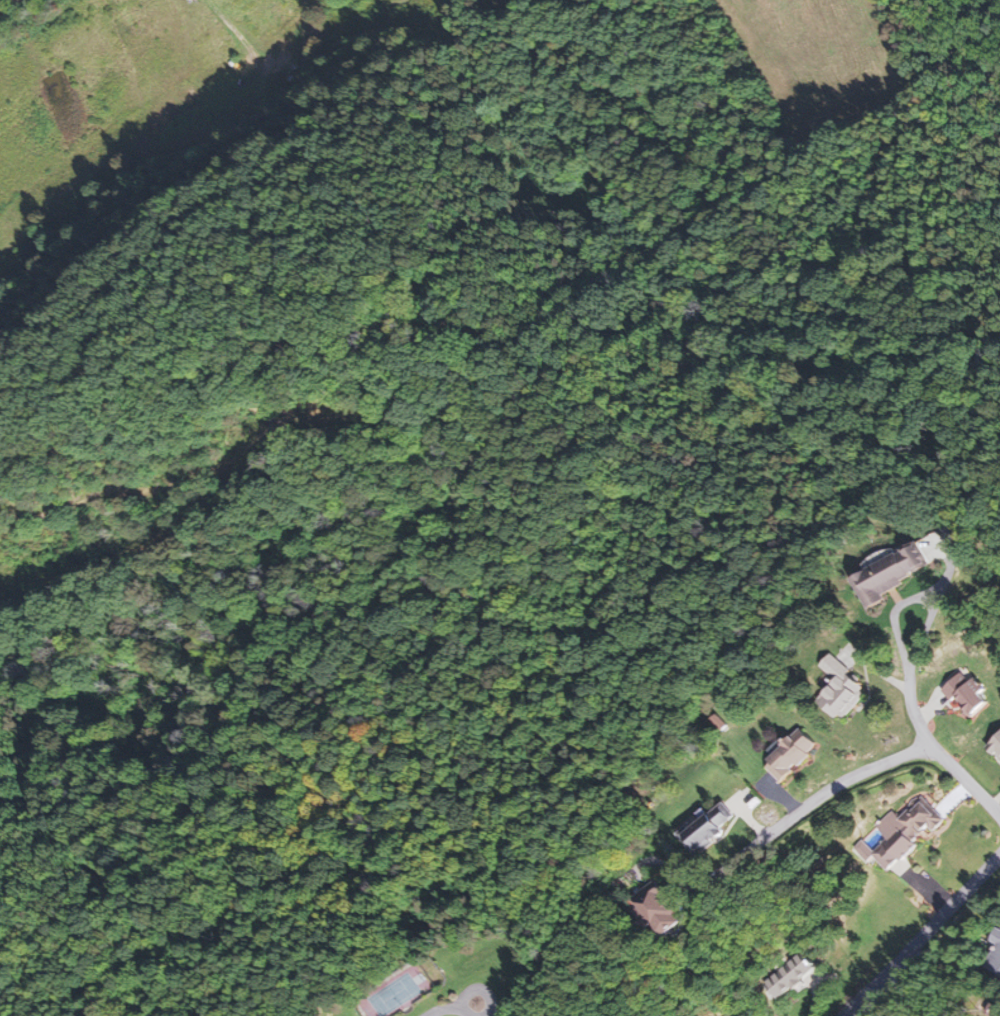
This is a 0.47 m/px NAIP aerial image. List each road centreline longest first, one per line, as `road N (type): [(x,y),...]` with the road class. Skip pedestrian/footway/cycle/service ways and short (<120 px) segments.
road 1 (residential): [(925,748),(849,777),(704,884)]
road 2 (residential): [(846,1015),(999,856)]
road 3 (residential): [(925,748),(899,614)]

